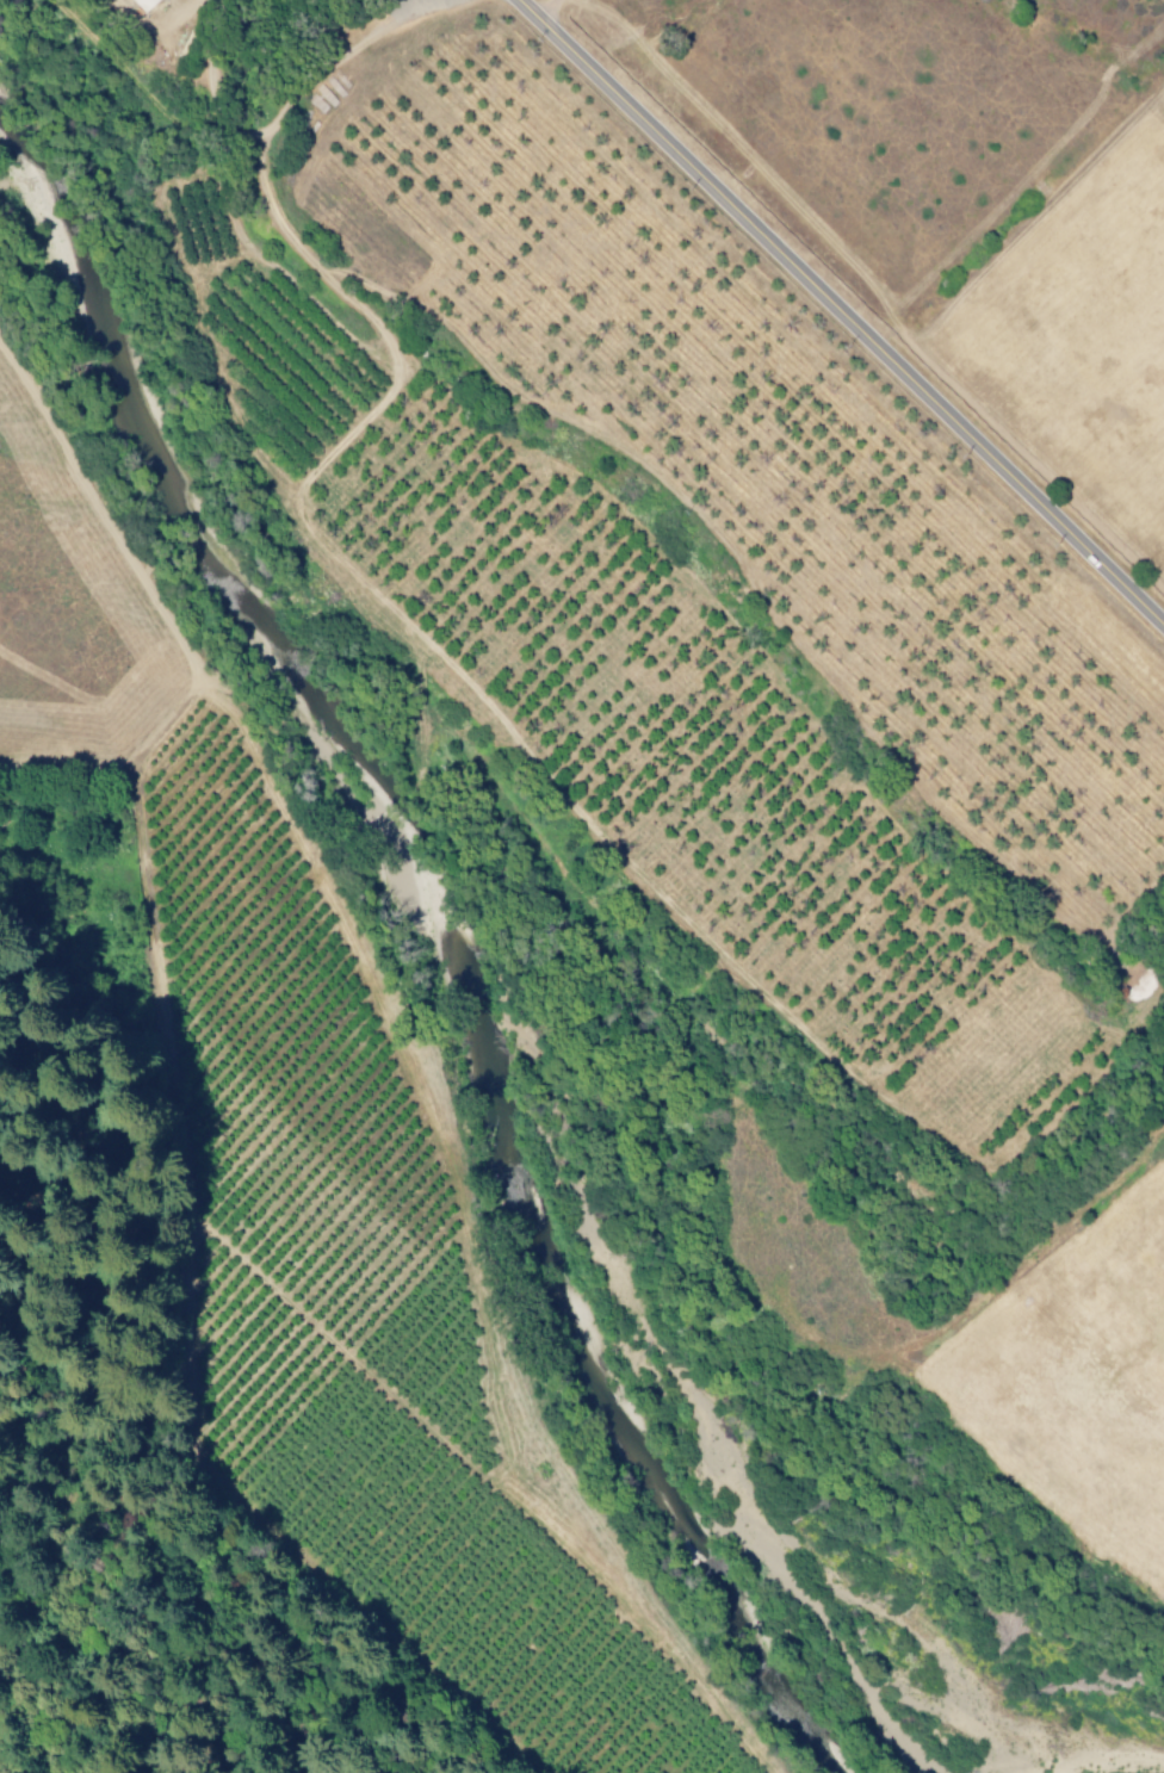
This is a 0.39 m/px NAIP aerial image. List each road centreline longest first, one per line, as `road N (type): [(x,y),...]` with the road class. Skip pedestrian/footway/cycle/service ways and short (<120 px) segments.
road 1 (residential): [(0,769),(119,779),(138,802),(159,967),(208,1219),(193,1328),(198,1432),(212,1474),(410,1664),(540,1772)]
road 2 (primary): [(1163,630),(517,0)]

